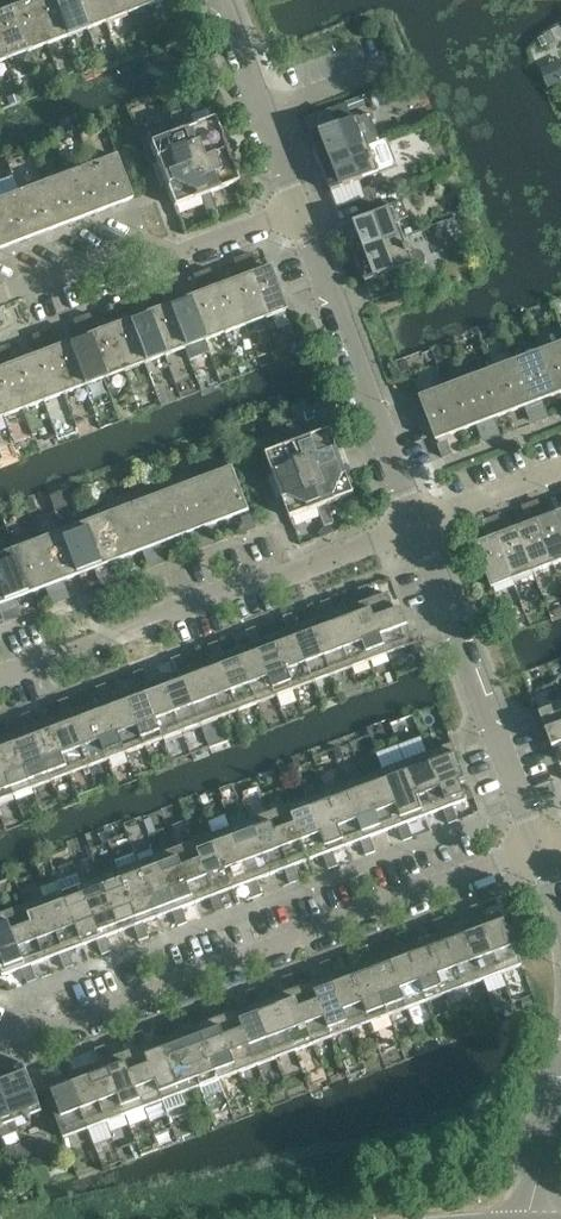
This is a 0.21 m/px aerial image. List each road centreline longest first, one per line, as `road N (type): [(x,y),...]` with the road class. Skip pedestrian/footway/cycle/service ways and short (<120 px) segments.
road 1 (residential): [(0,1038),(101,1019),(541,854)]
road 2 (residential): [(0,674),(417,519)]
road 3 (residential): [(541,854),(417,519)]
road 4 (residential): [(417,519),(300,210)]
road 5 (residential): [(0,296),(142,243),(176,256),(300,210)]
road 6 (residential): [(300,210),(217,0)]
road 7 (unclassified): [(417,519),(560,467)]
road 8 (unclassified): [(525,1218),(560,1085)]

